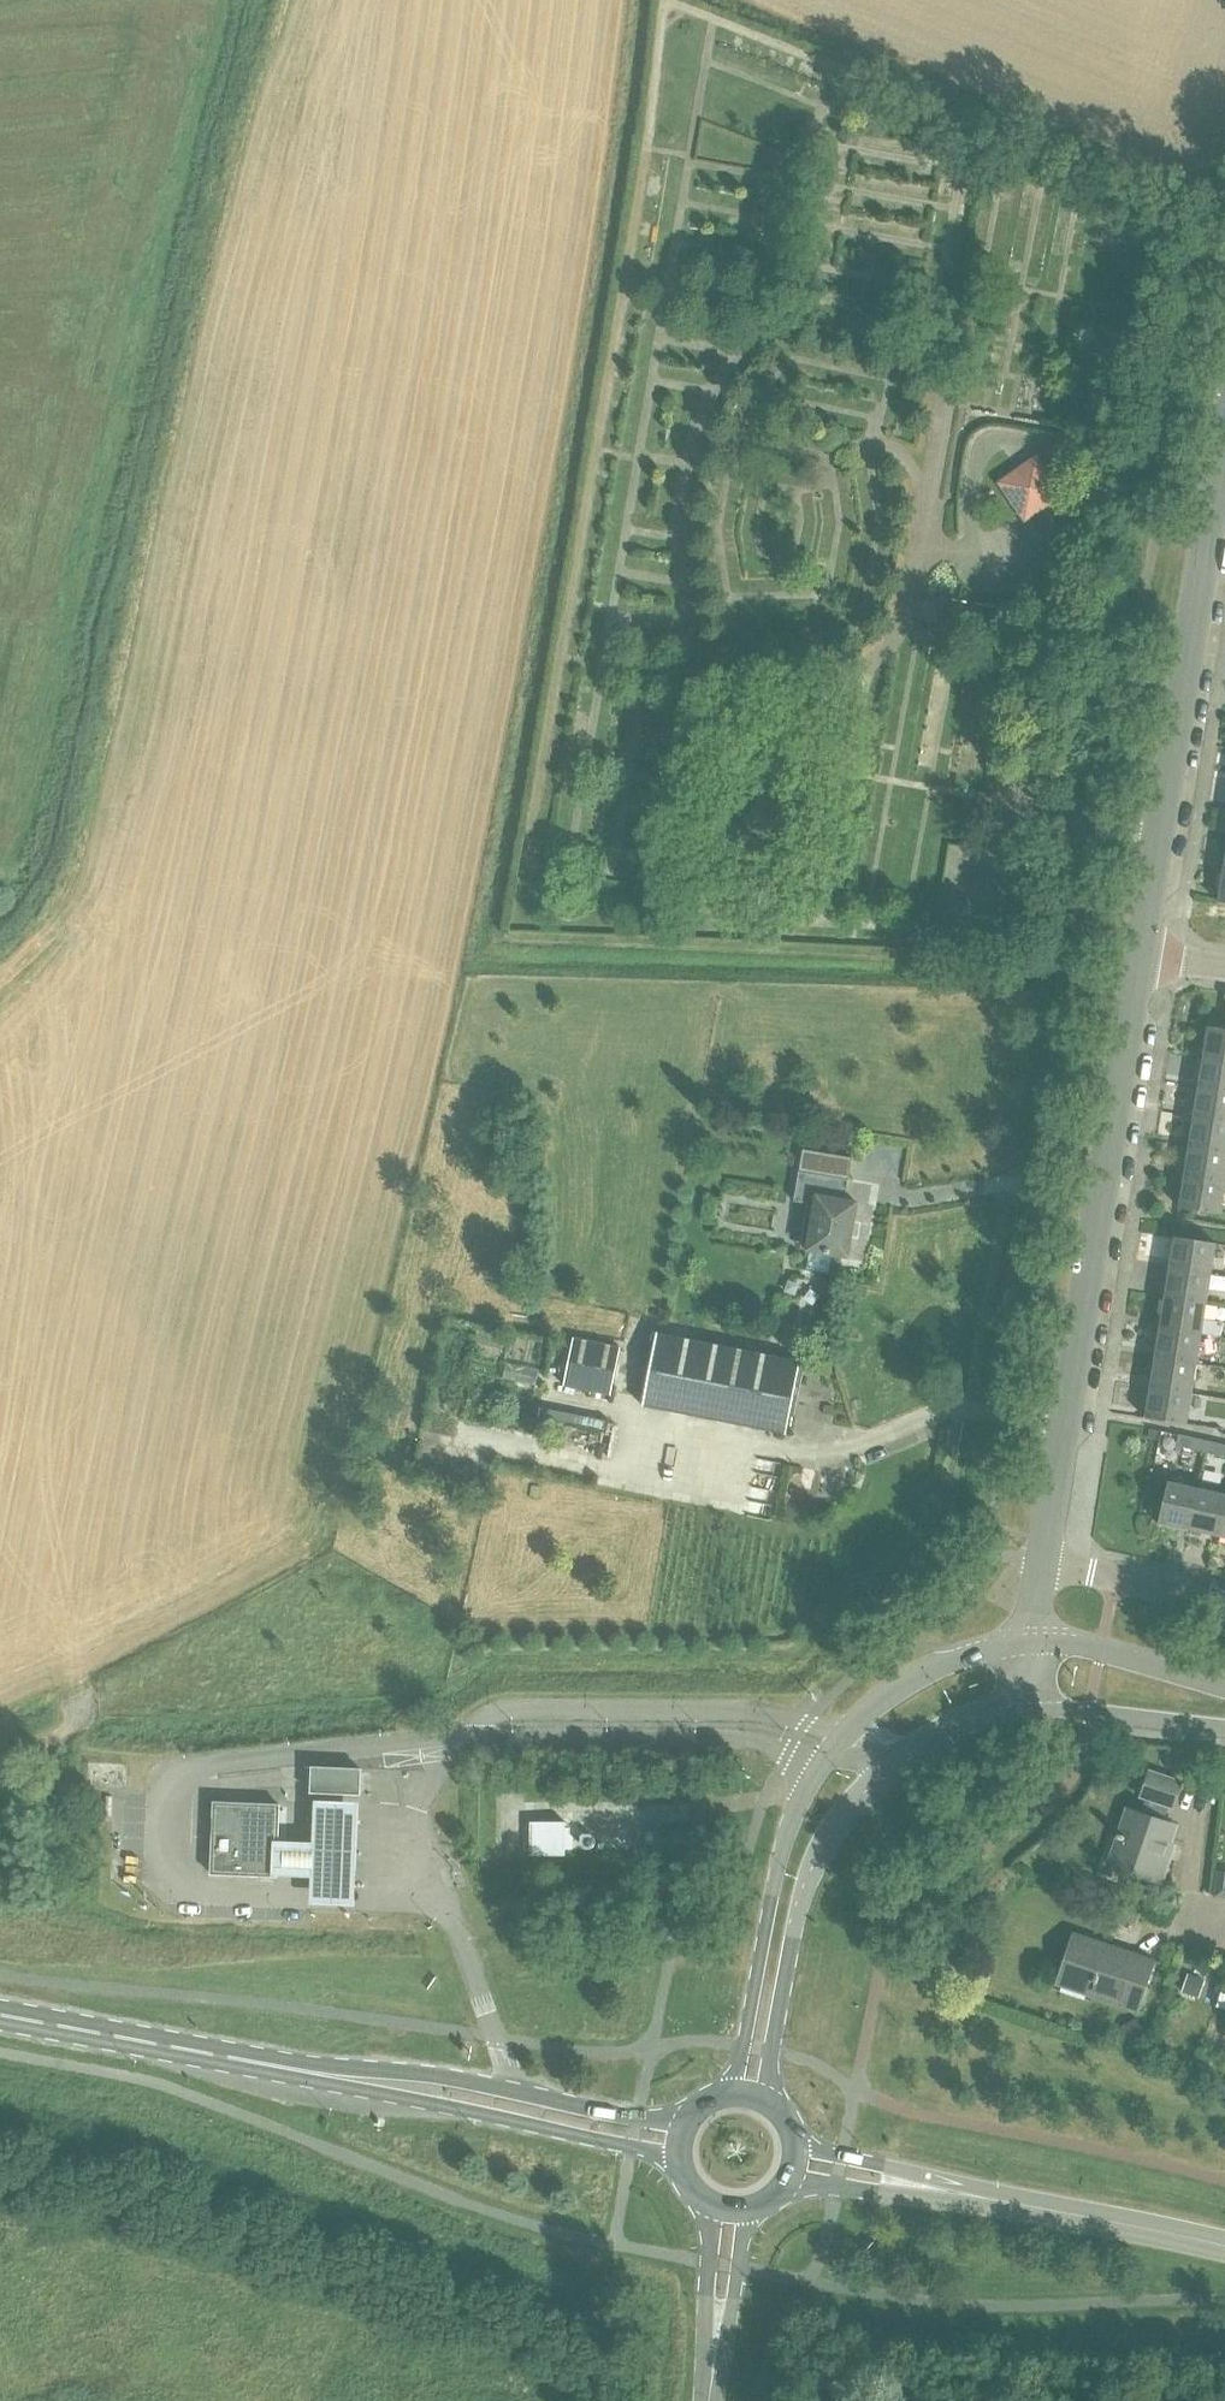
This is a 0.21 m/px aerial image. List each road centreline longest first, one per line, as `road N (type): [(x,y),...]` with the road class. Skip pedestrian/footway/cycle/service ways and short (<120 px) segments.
road 1 (tertiary): [(1045,1561),(1139,954)]
road 2 (tertiary): [(1034,1642),(949,1661),(892,1691),(843,1736),(809,1783),(783,1848),(734,2091)]
road 3 (tertiary): [(763,2097),(810,1870),(830,1836),(890,1769),(938,1737),(995,1711),(1031,1706)]
road 4 (tertiary): [(1139,954),(1224,458)]
road 5 (secondary): [(334,2077),(672,2157)]
road 6 (secondary): [(334,2077),(0,2015)]
road 7 (secondary): [(1224,2246),(935,2188)]
road 8 (tertiary): [(1224,1685),(1077,1642),(1034,1642)]
road 9 (tertiary): [(1031,1706),(1224,1727)]
road 10 (residential): [(1224,1601),(1045,1561)]
road 11 (secondary): [(516,2091),(453,2078),(334,2077)]
road 12 (track): [(1181,2400),(1100,2388),(1002,2394)]
road 13 (secondary): [(516,2091),(456,1924)]
road 14 (secondary): [(679,2124),(516,2091)]
road 15 (unclassified): [(712,2376),(746,2215)]
road 16 (unclassified): [(712,2212),(706,2300),(712,2376)]
road 17 (secondary): [(790,2184),(935,2188)]
road 18 (secondary): [(935,2188),(883,2164),(798,2147)]

